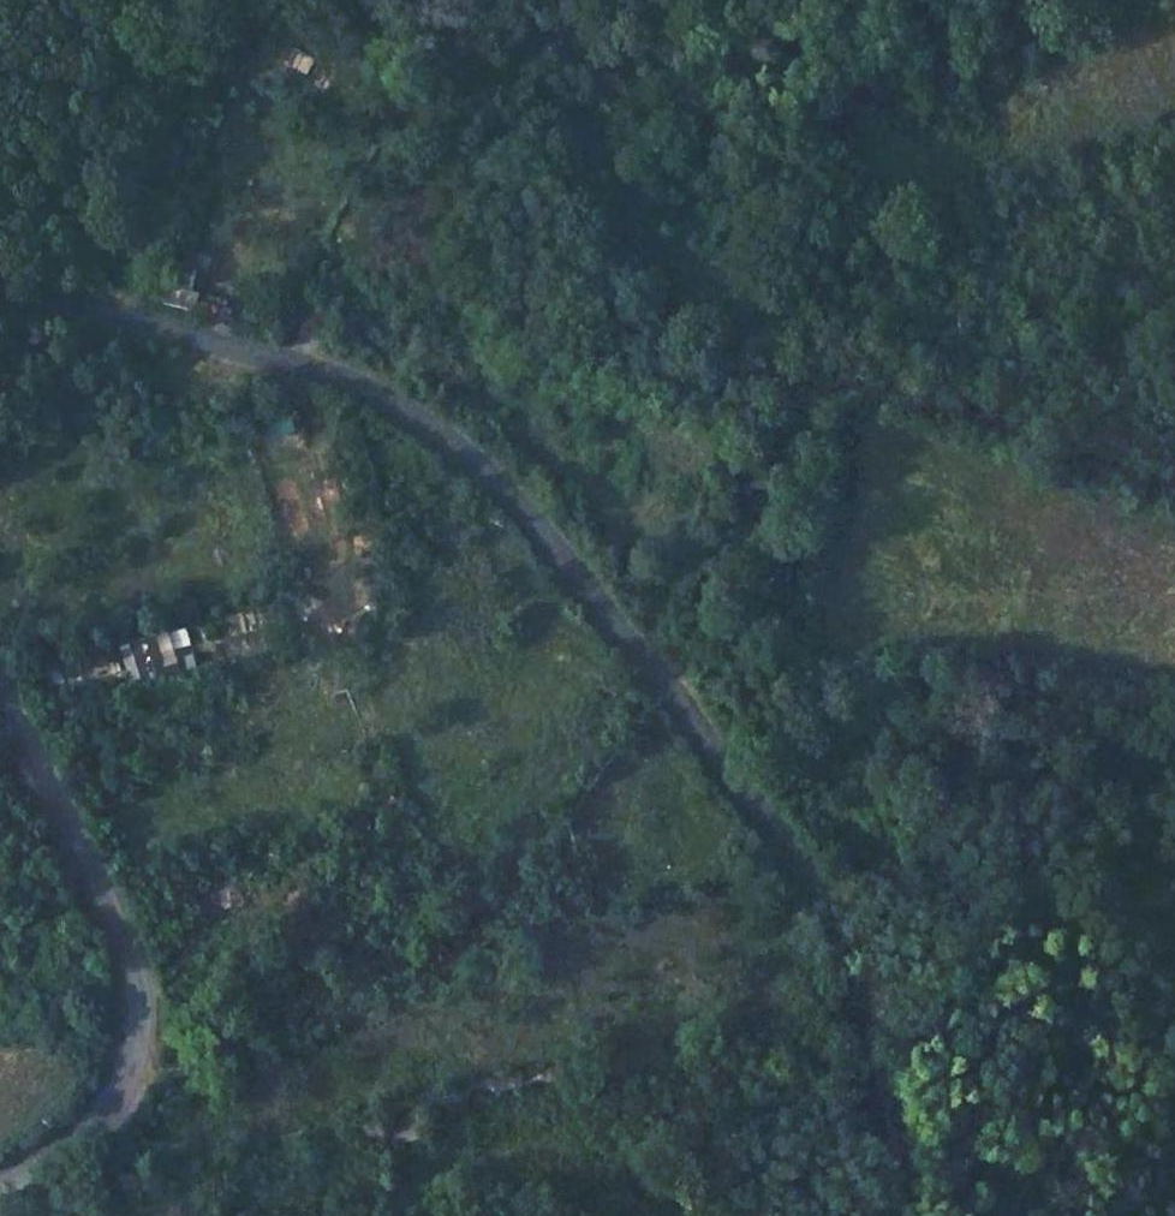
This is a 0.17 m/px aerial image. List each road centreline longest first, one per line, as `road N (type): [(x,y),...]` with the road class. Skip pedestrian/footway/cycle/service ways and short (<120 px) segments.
road 1 (unclassified): [(0,297),(231,341),(329,373),(401,408),(515,504),(665,684),(837,931),(880,1052),(908,1215)]
road 2 (unclassified): [(0,1191),(57,1164),(100,1125),(129,1087),(144,1038),(140,984),(124,932),(0,676)]

